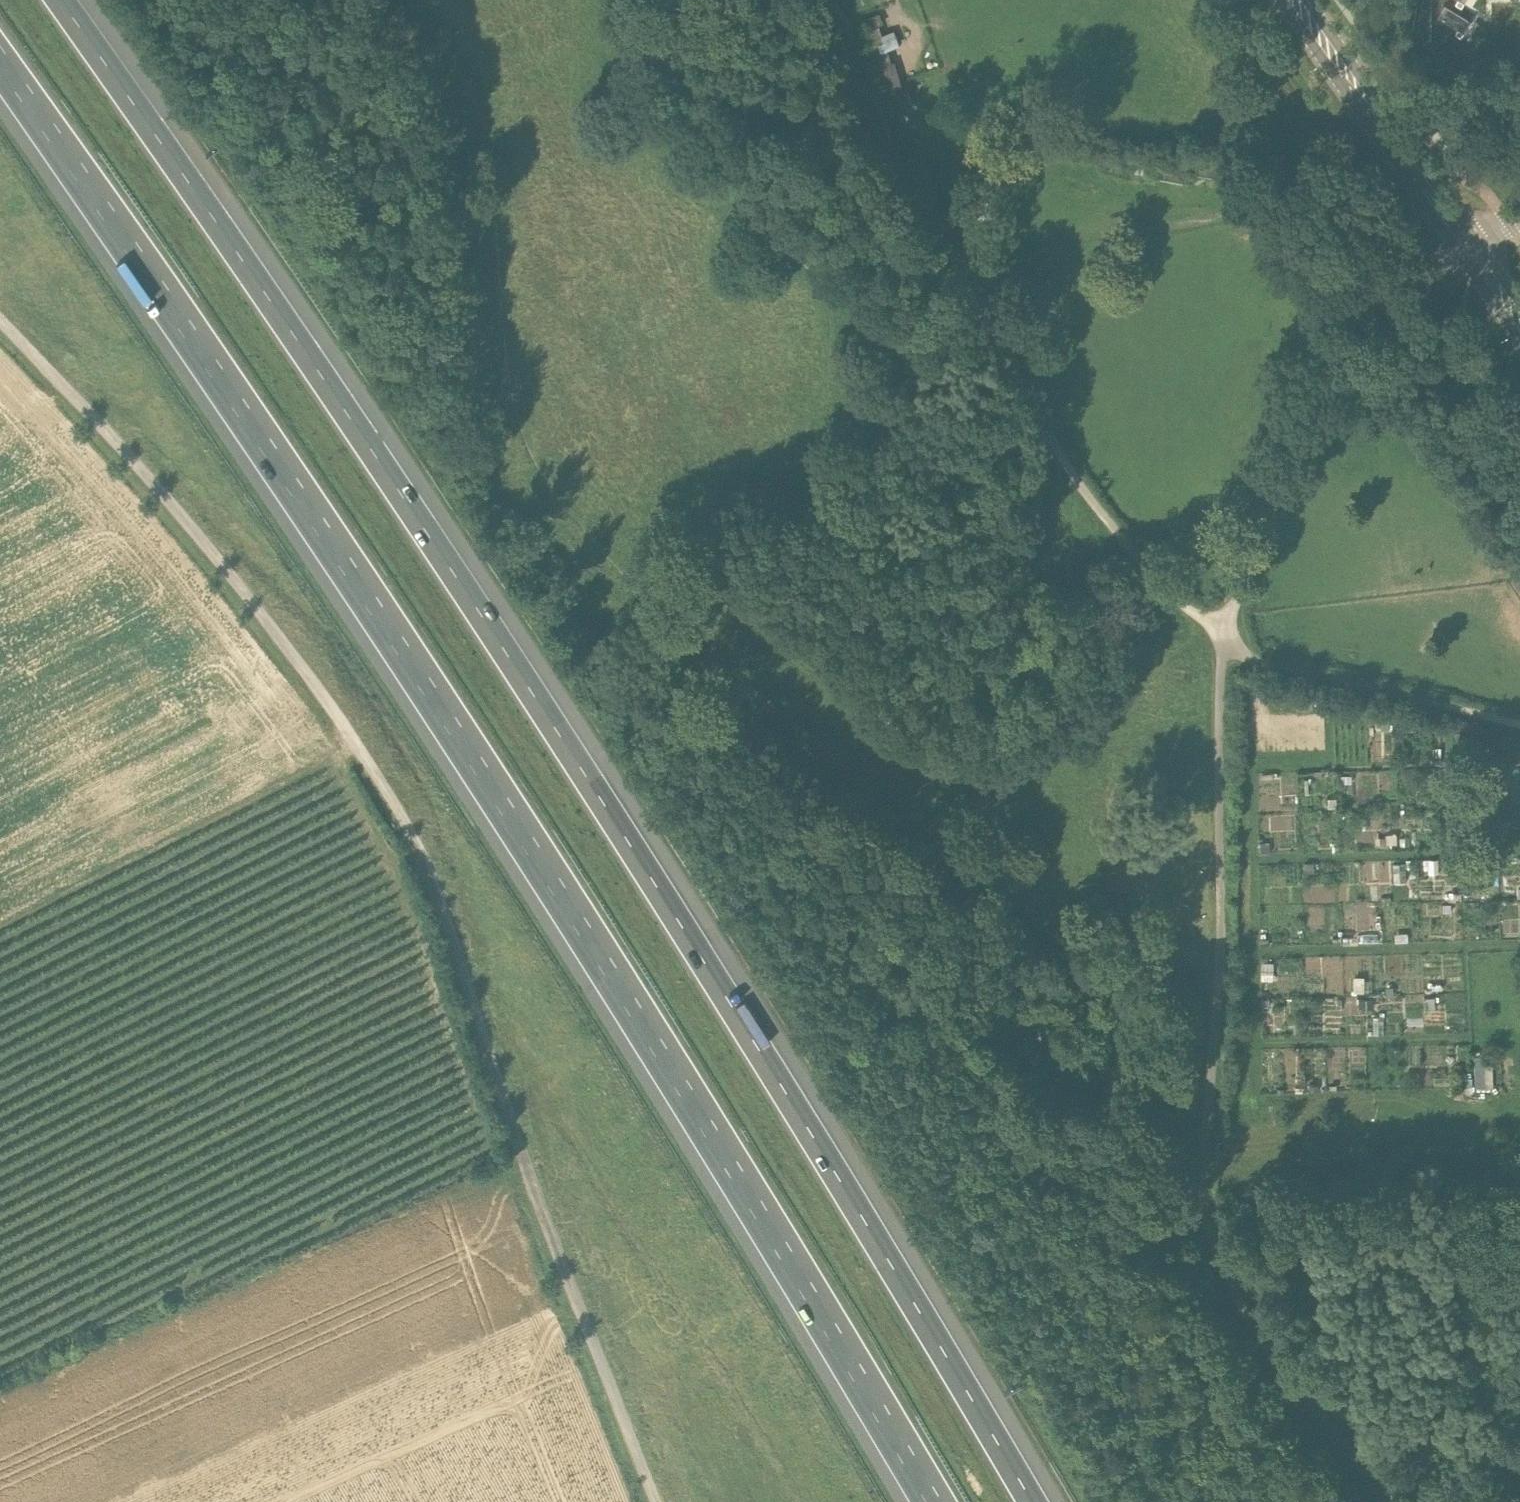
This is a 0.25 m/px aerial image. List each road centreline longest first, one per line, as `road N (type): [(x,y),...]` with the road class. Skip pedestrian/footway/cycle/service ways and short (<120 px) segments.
road 1 (motorway): [(1030,1501),(793,1096),(462,583),(64,0)]
road 2 (motorway): [(0,69),(381,628),(702,1128),(924,1501)]
road 3 (track): [(0,320),(189,524),(318,689),(392,800),(435,892),(545,1224),(657,1501)]
road 4 (track): [(1222,631),(1223,920),(1199,1244),(1212,1279),(1366,1501)]
road 5 (track): [(1222,631),(1194,616),(1131,552),(1072,474),(853,15)]
road 6 (track): [(1462,234),(1401,272),(1336,340),(1222,631)]
road 7 (tertiary): [(1297,0),(1519,316)]
road 8 (track): [(1519,728),(1429,705),(1222,631)]

